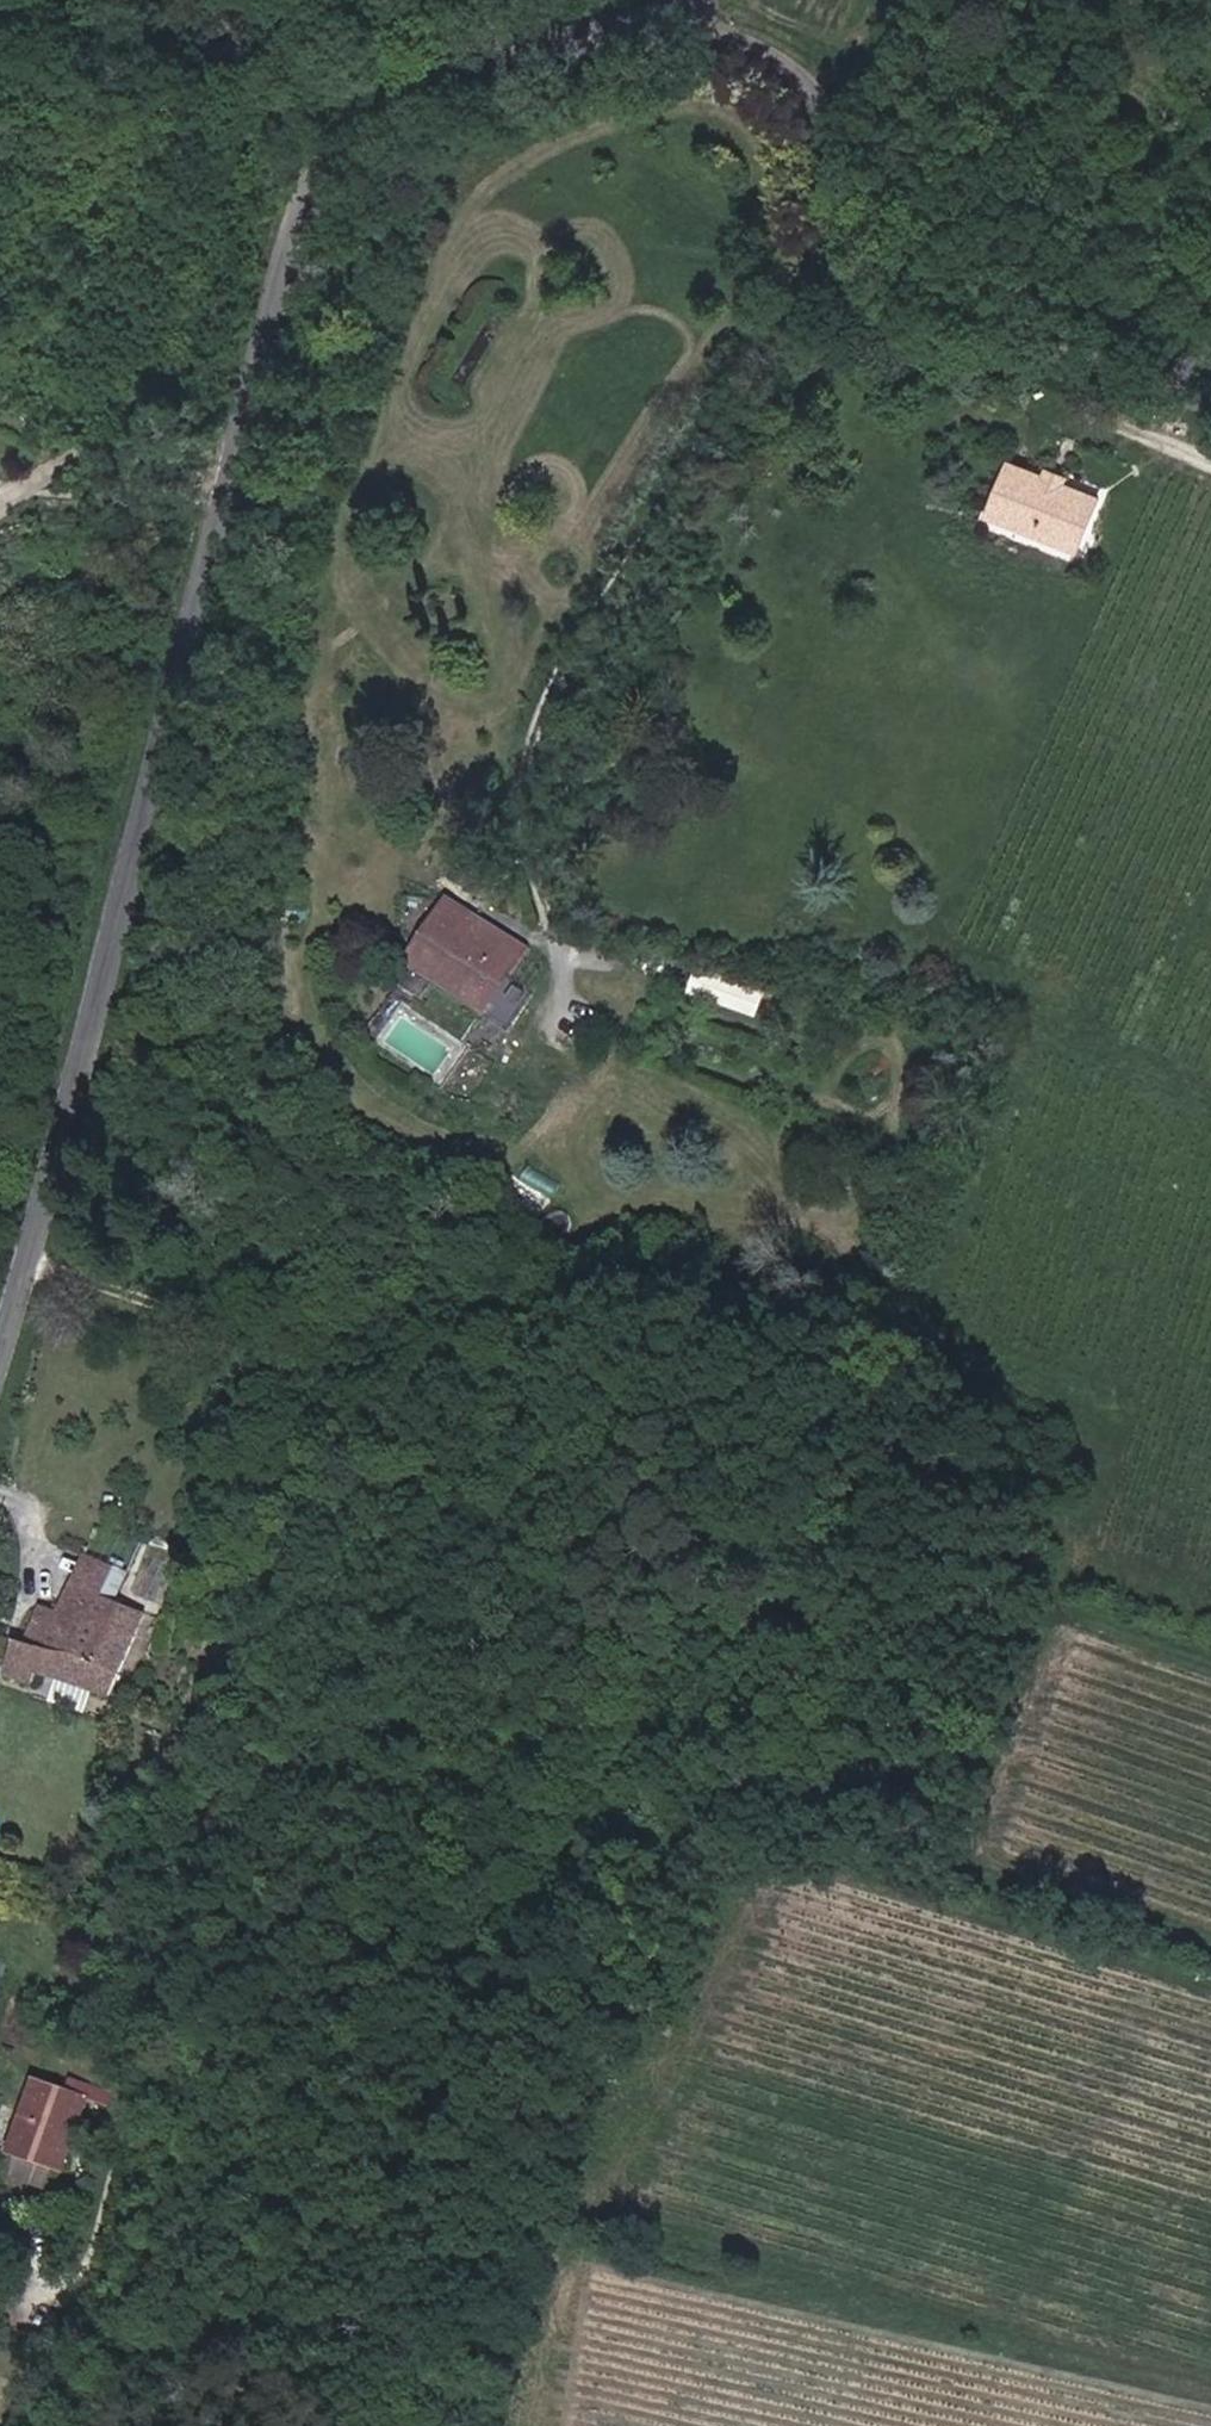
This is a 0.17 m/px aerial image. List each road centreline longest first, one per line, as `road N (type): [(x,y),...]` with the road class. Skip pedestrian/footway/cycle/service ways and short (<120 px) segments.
road 1 (tertiary): [(0,1342),(284,246),(313,178),(350,123),(419,77),(667,13)]
road 2 (unclassified): [(667,13),(766,54),(820,106),(836,235),(858,300),(882,323),(917,340),(1077,360),(1210,409)]

